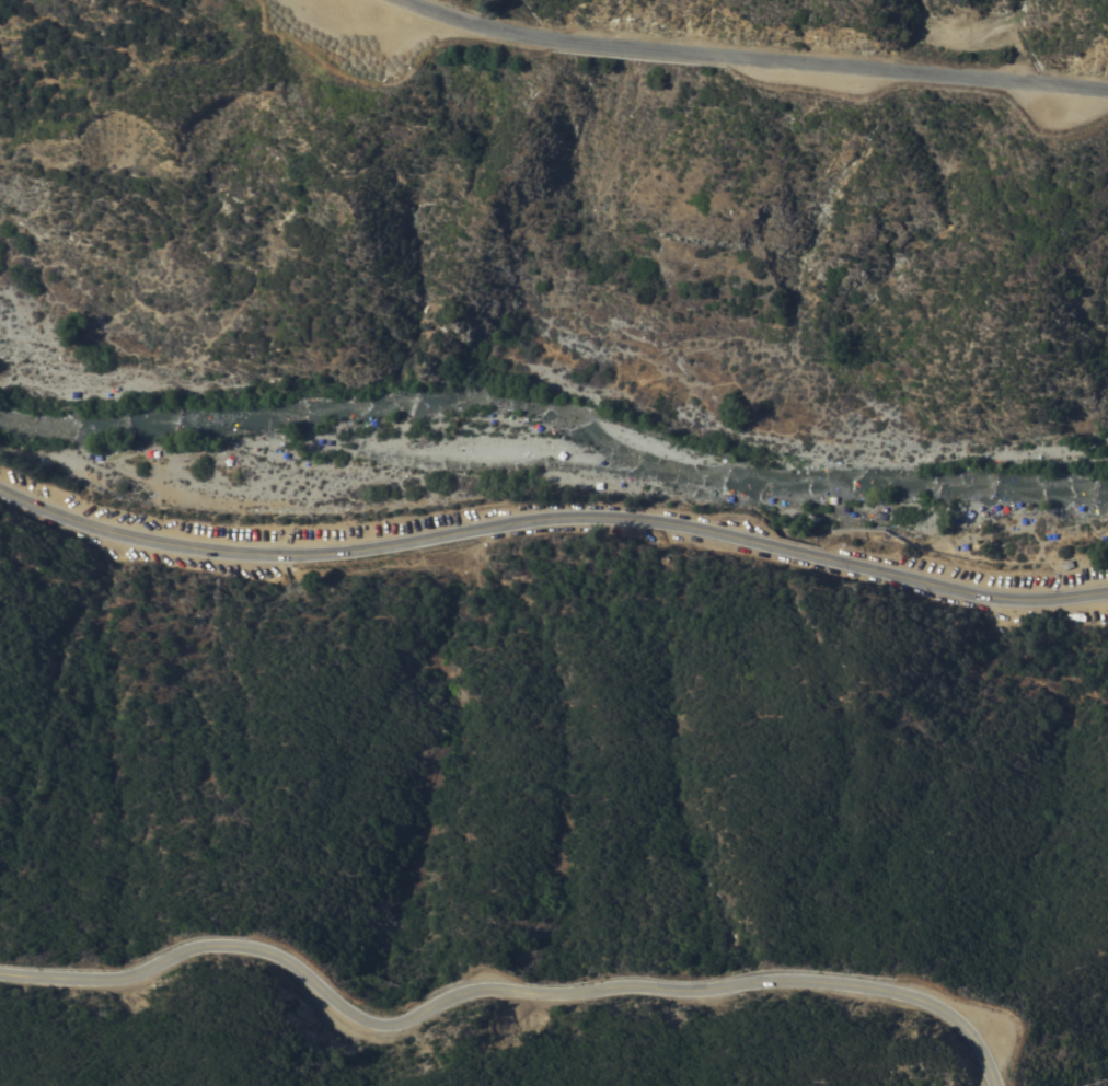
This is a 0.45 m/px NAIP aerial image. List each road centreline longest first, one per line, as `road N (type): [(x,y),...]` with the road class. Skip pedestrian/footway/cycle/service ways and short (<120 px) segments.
road 1 (tertiary): [(11,494),(108,532),(227,553),(351,553),(524,520),(611,516),(720,532),(993,598),(1107,592)]
road 2 (residential): [(995,1085),(942,1014),(872,991),(770,980),(706,987),(497,981),(388,1020),(366,1015),(278,954),(245,945),(176,952),(113,980),(0,972)]
road 3 (residential): [(1107,96),(473,32),(393,0)]

